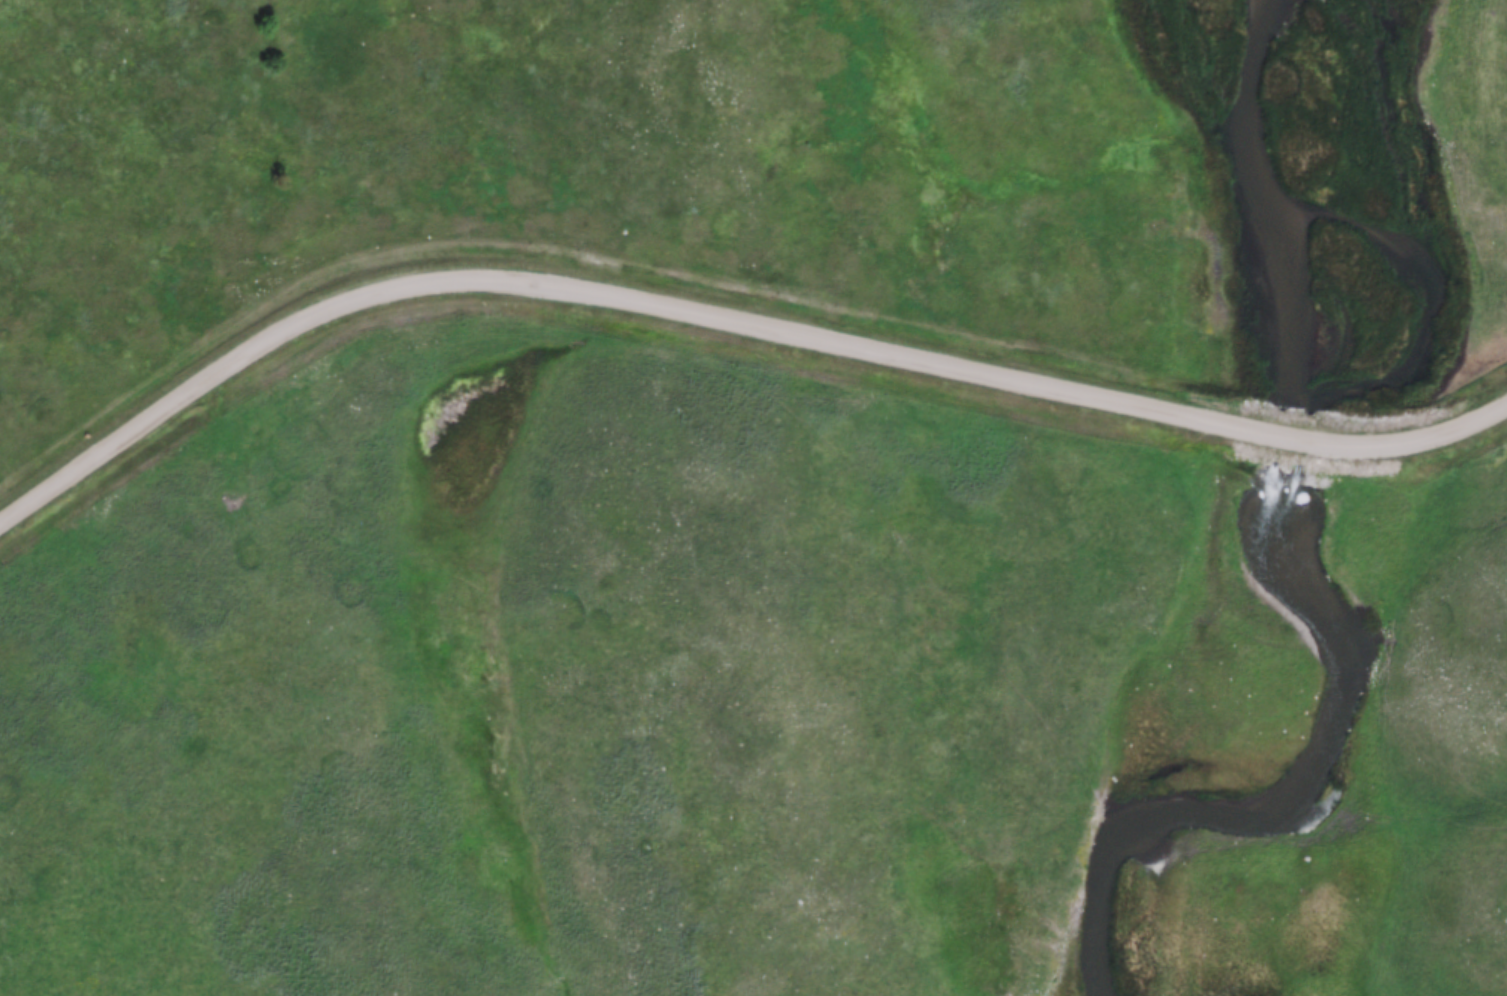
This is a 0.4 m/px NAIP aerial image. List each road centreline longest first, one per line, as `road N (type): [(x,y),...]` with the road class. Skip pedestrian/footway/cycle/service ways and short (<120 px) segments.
road 1 (tertiary): [(0,515),(289,319),(363,287),(442,271),(563,276),(1321,443),(1445,432),(1506,400)]

